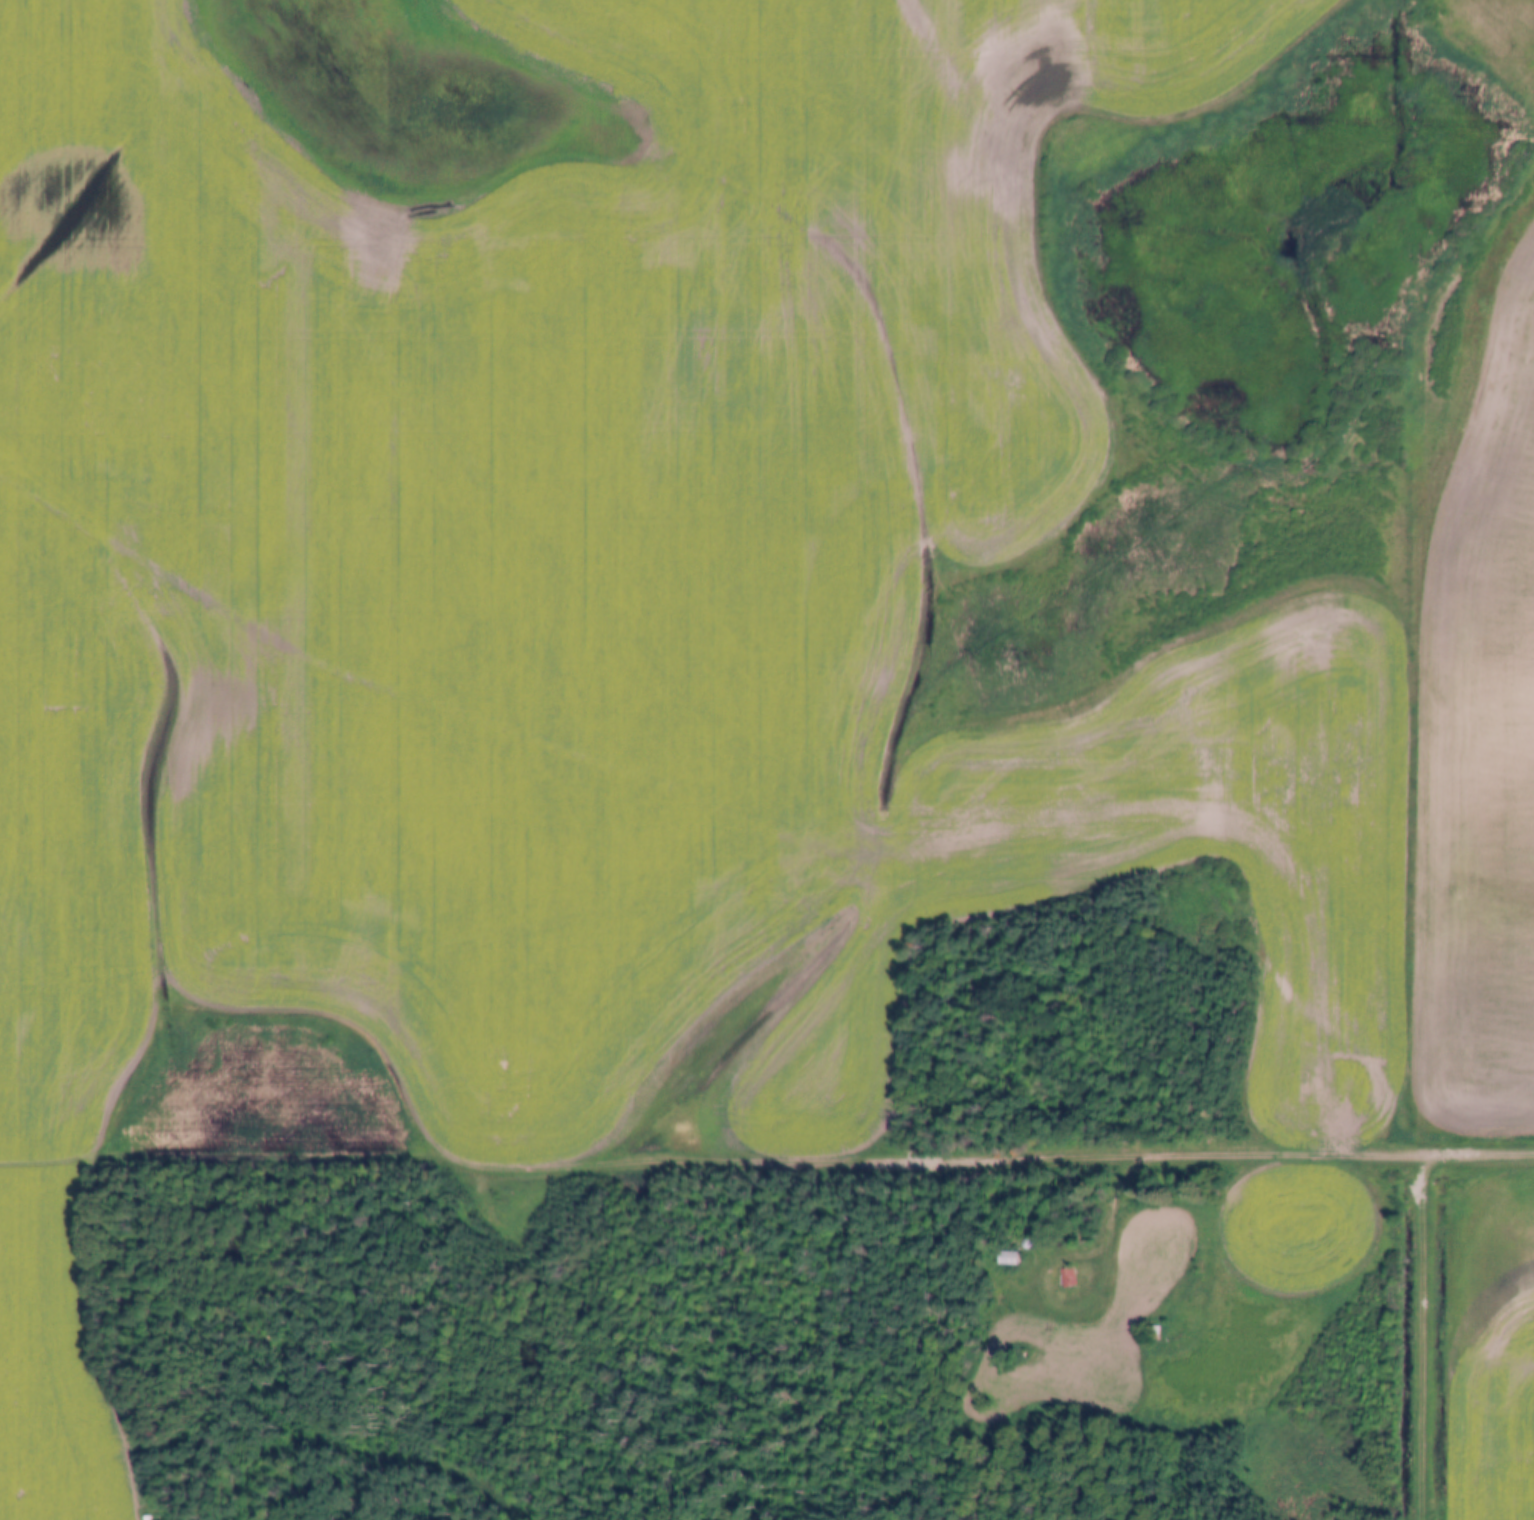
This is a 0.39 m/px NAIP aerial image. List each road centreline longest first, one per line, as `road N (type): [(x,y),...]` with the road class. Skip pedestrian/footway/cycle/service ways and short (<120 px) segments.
road 1 (track): [(1156,1148),(744,1158),(0,1154)]
road 2 (track): [(1432,1150),(1431,1519)]

